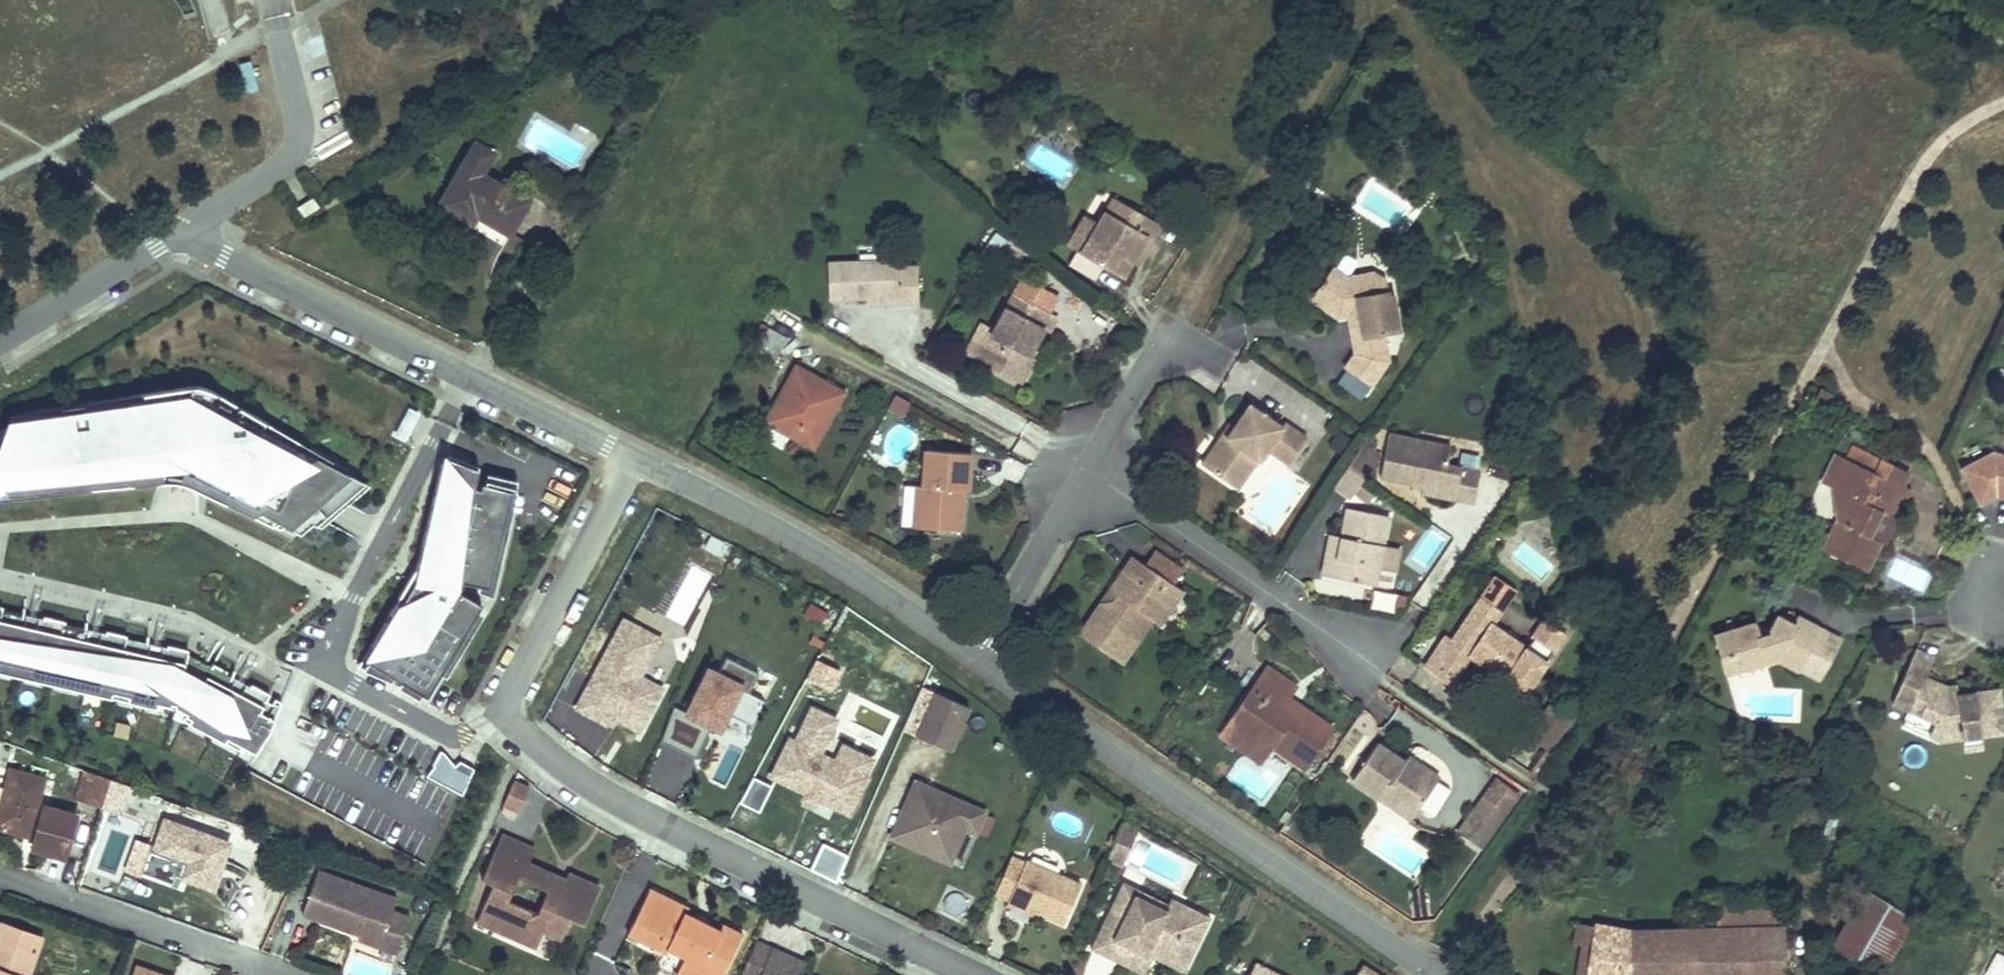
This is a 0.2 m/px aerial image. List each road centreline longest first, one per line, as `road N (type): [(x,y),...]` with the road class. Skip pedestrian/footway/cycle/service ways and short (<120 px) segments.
road 1 (residential): [(1435,974),(980,656),(634,459)]
road 2 (residential): [(634,459),(515,683),(504,712),(511,725),(640,814),(971,974)]
road 3 (residential): [(634,459),(184,234)]
road 4 (track): [(1359,0),(1179,320)]
road 5 (residential): [(0,878),(271,974)]
road 6 (residential): [(184,234),(293,163),(303,143),(280,24)]
road 7 (residential): [(0,340),(184,234)]

